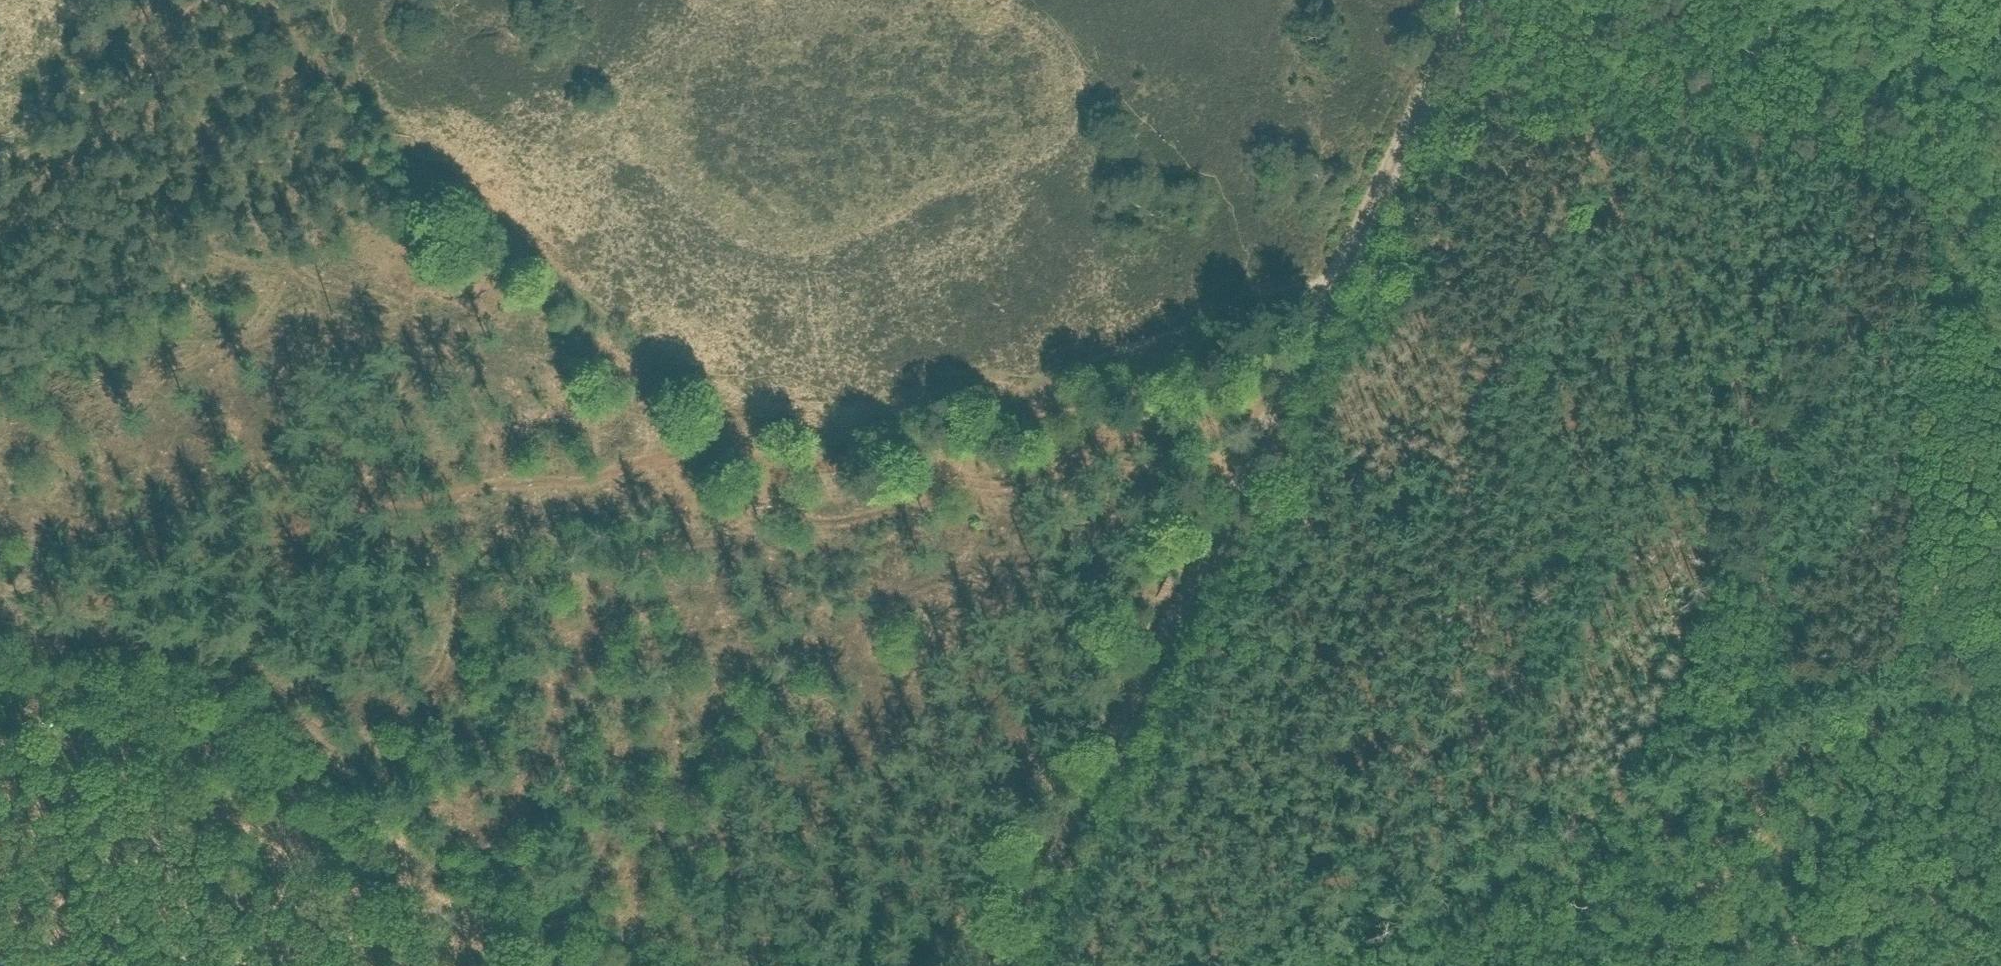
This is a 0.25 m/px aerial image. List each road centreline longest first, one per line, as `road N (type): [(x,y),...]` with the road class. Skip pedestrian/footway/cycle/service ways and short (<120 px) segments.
road 1 (track): [(1010,965),(1335,283)]
road 2 (track): [(549,965),(0,703)]
road 3 (track): [(1335,283),(1474,0)]

